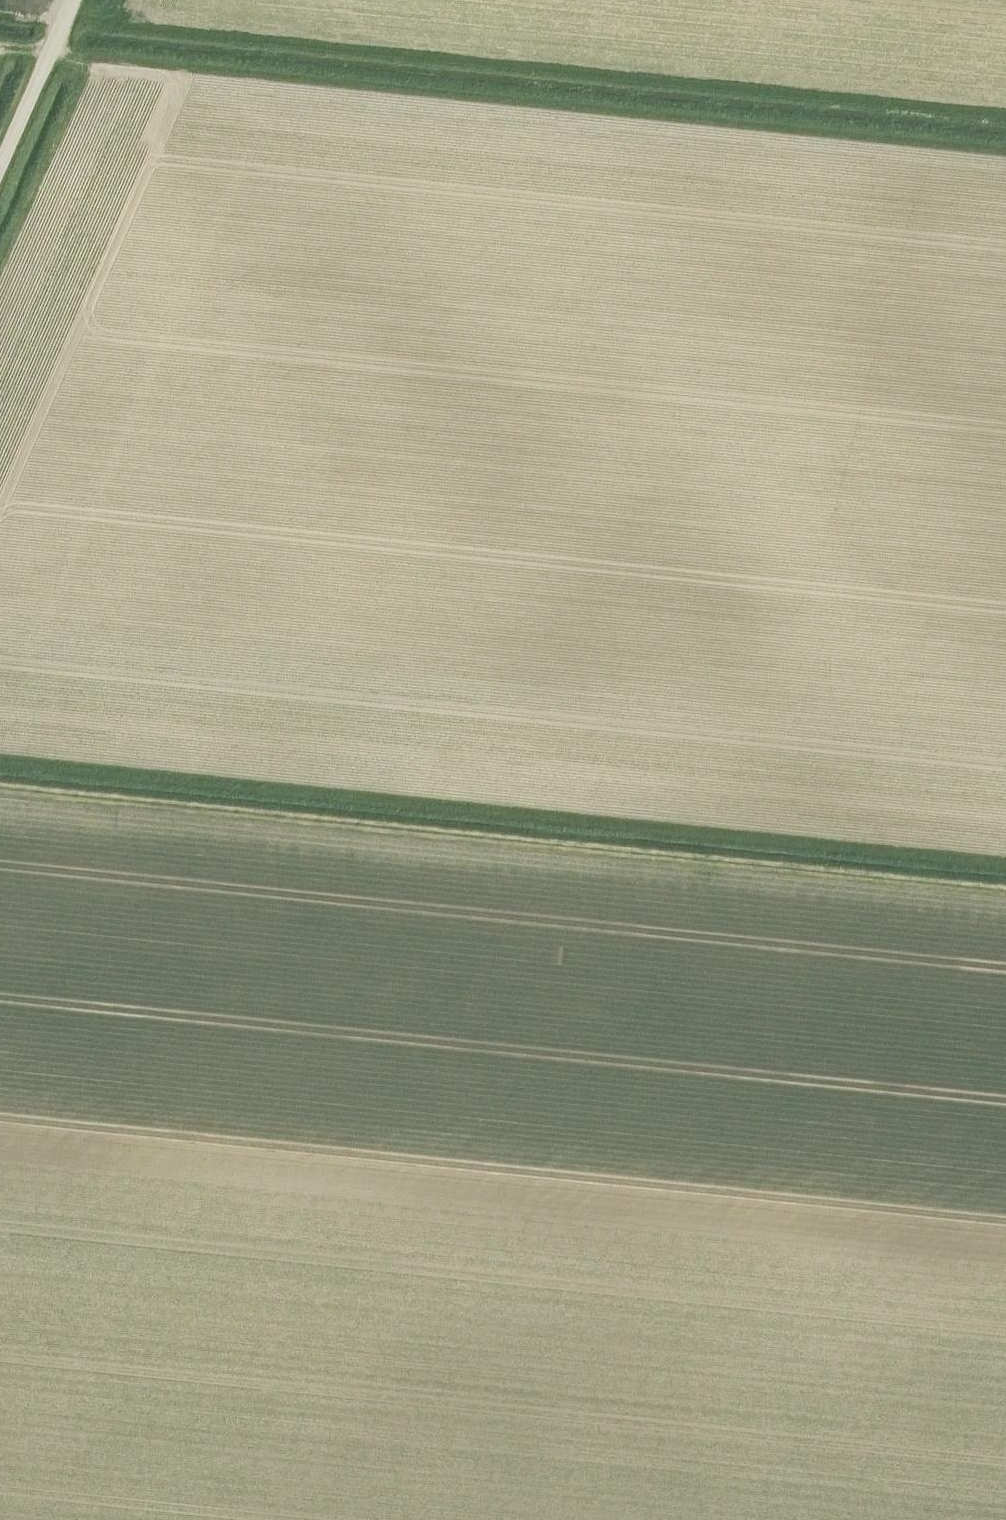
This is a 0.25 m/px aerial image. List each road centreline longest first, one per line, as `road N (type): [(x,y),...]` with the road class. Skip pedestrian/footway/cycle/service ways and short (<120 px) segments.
road 1 (unclassified): [(0,173),(76,0)]

